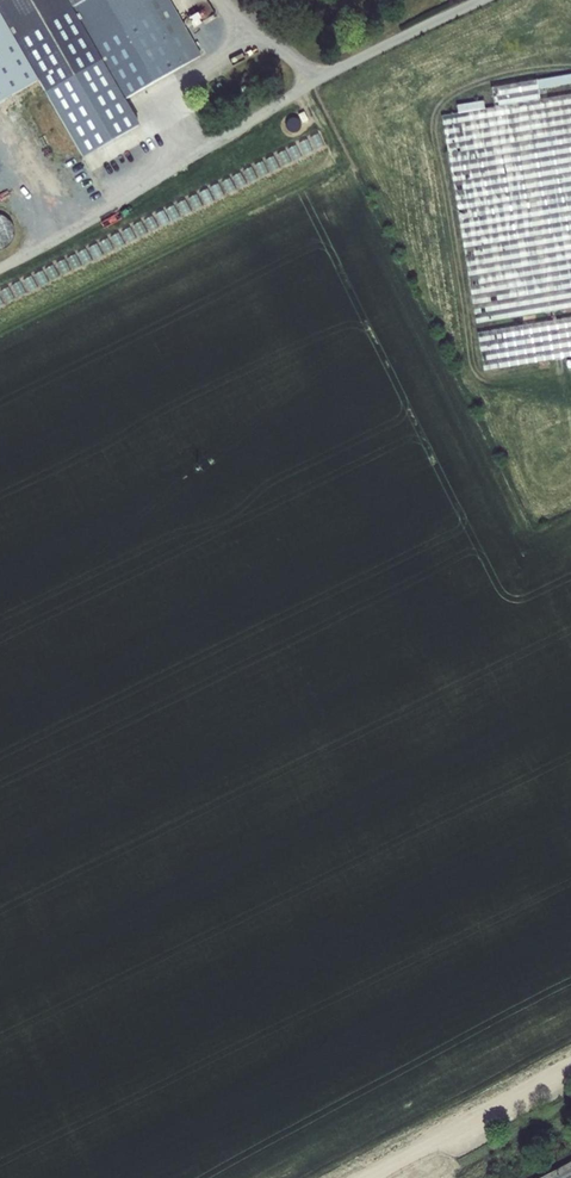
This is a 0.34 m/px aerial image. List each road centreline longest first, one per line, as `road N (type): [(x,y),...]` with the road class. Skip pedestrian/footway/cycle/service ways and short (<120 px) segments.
road 1 (unclassified): [(0,267),(303,87),(481,0)]
road 2 (track): [(378,1177),(570,1075)]

